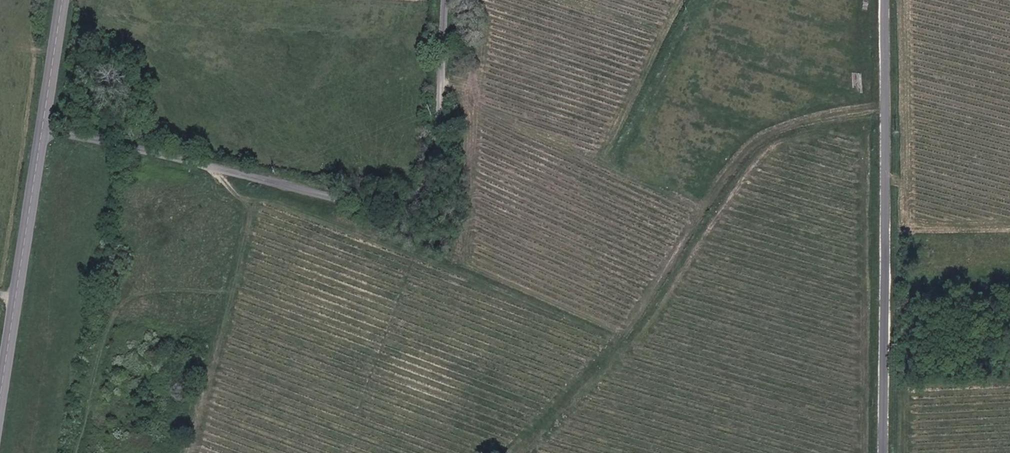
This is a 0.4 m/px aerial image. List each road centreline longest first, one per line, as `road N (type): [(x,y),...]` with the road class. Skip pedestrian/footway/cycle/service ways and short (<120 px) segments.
road 1 (unclassified): [(448,0),(433,193),(414,204),(390,206),(43,130)]
road 2 (unclassified): [(887,0),(884,452)]
road 3 (secondary): [(17,299),(43,130)]
road 4 (secondary): [(43,130),(65,0)]

